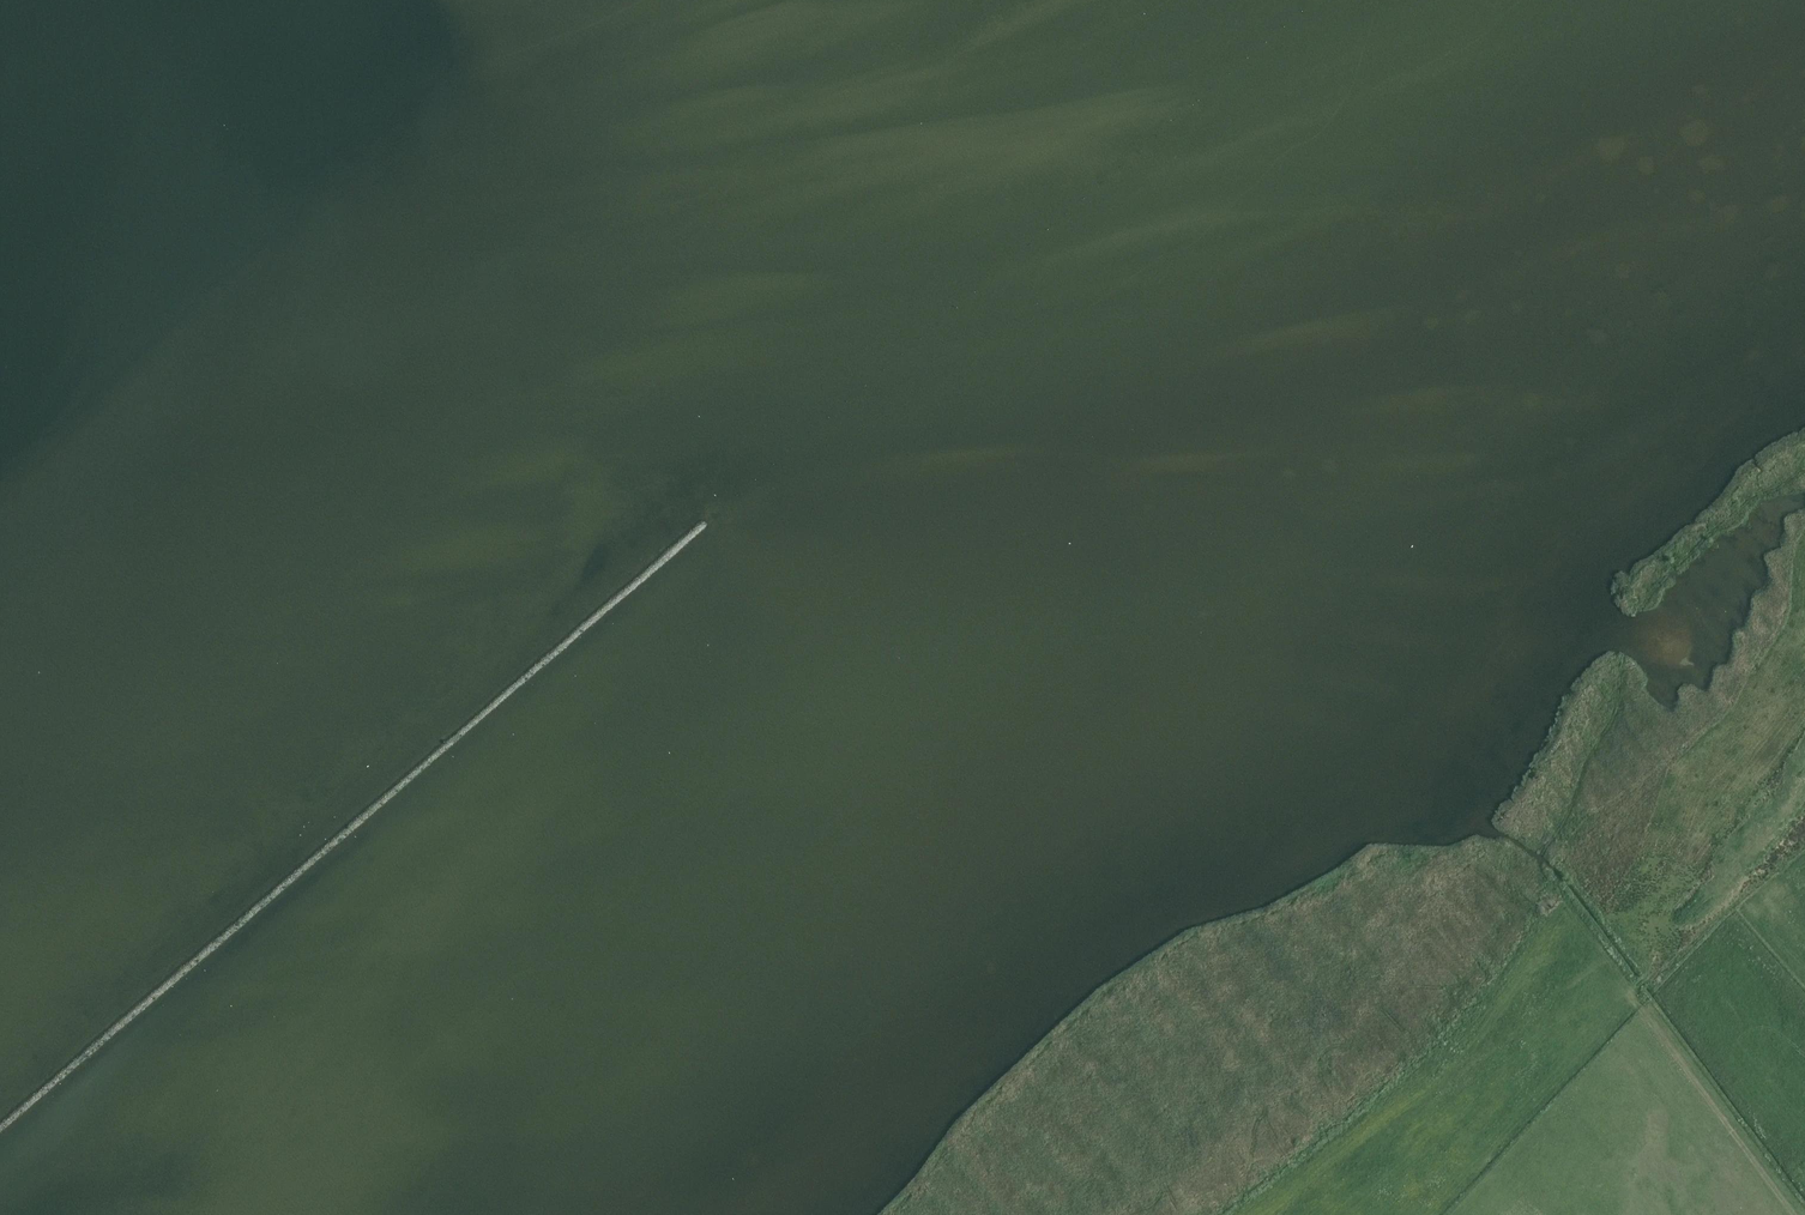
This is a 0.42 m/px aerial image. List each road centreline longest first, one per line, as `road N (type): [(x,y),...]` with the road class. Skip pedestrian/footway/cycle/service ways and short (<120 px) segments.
road 1 (track): [(1630,994),(1799,1214)]

